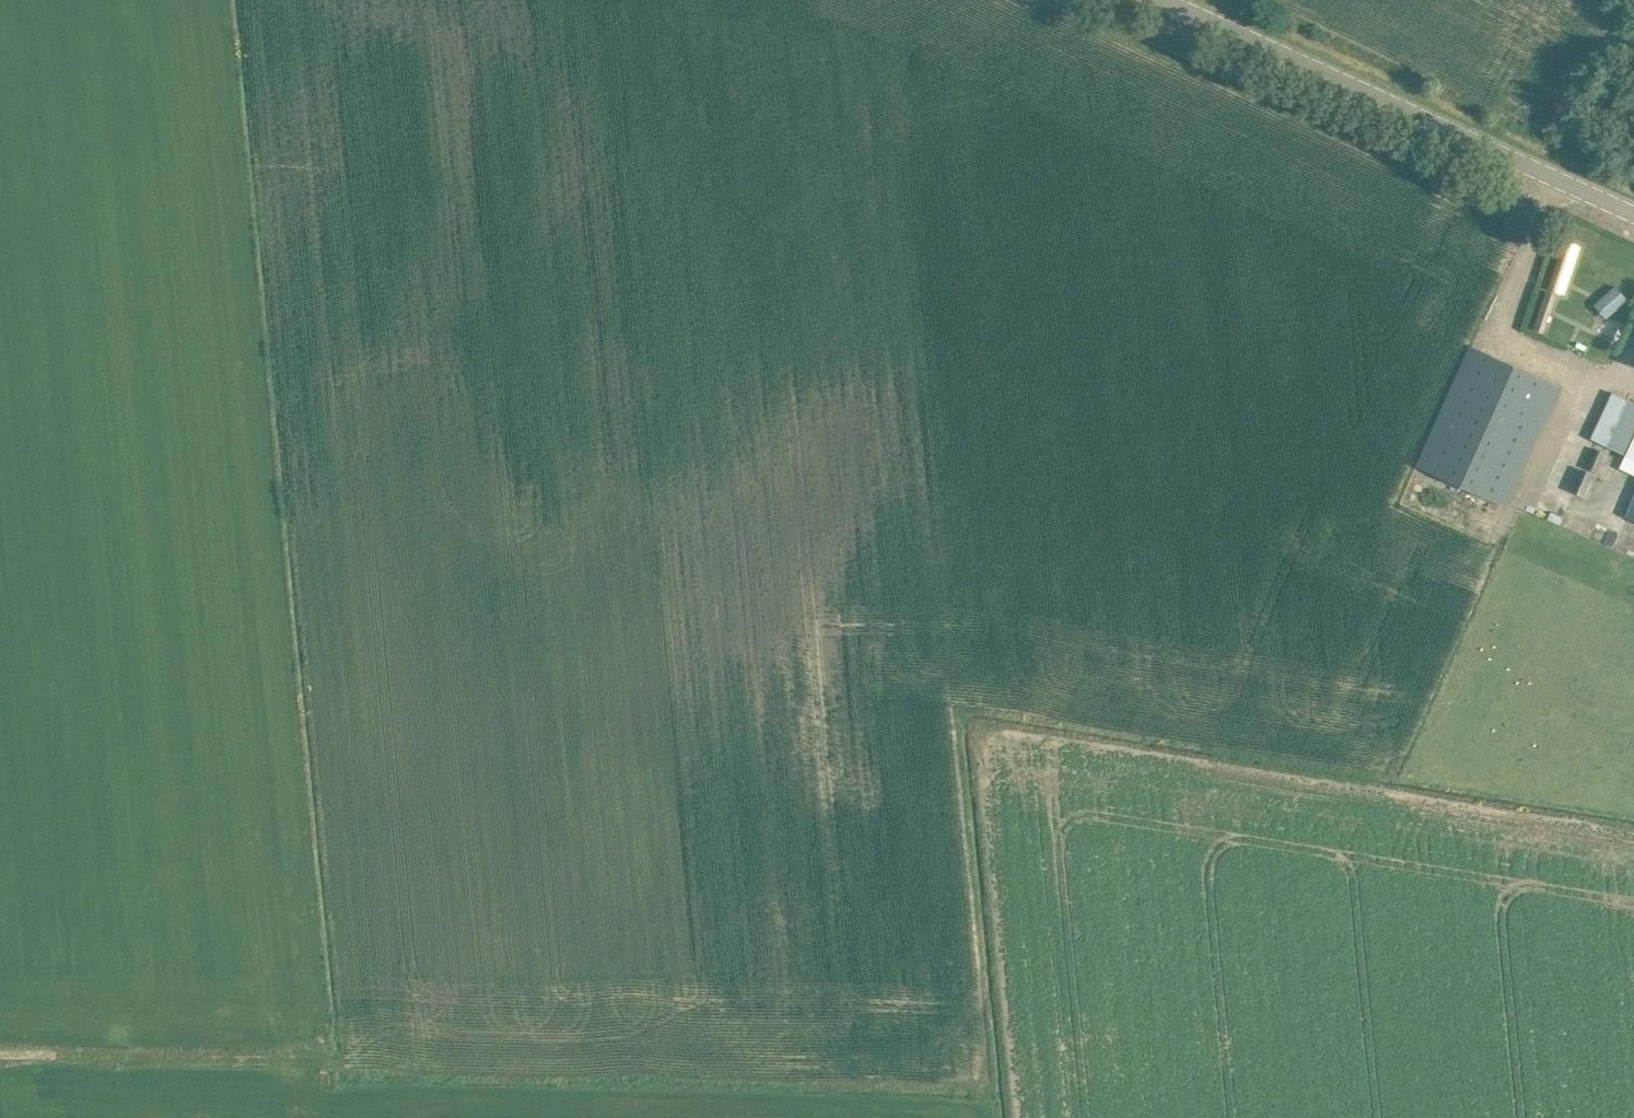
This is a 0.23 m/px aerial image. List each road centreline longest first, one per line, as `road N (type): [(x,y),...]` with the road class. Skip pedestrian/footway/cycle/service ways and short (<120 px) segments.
road 1 (tertiary): [(1633,215),(1165,0)]
road 2 (track): [(328,1059),(0,1054)]

